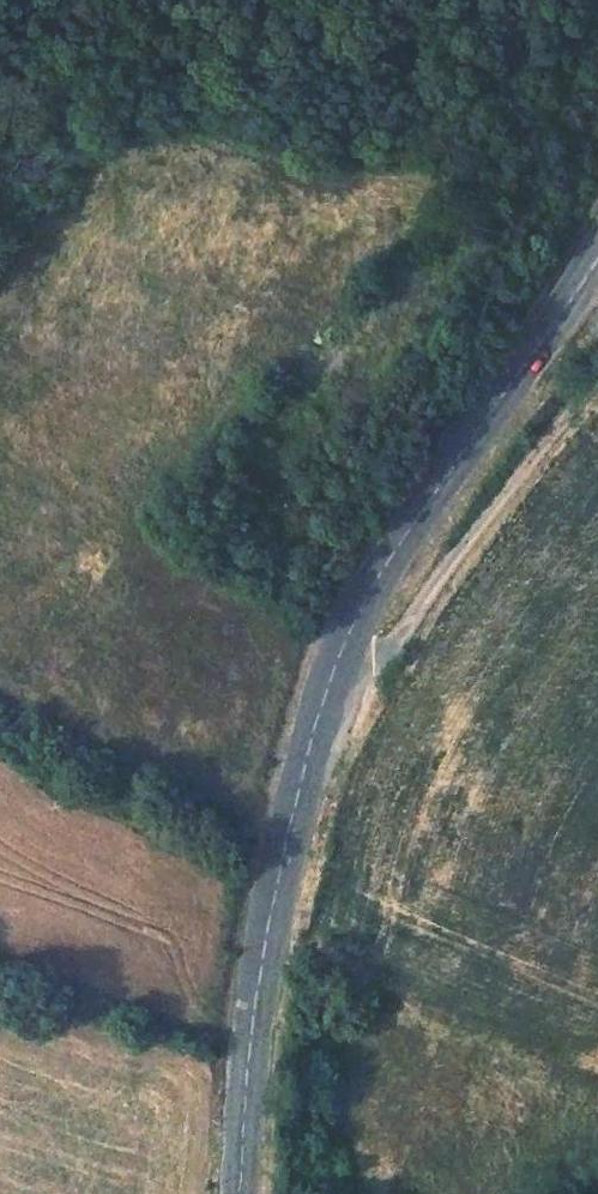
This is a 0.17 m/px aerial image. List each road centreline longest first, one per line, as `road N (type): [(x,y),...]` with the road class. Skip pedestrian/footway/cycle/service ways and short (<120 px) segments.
road 1 (secondary): [(597,262),(394,550),(349,628),(293,805),(263,948),(245,1077),(240,1193)]

